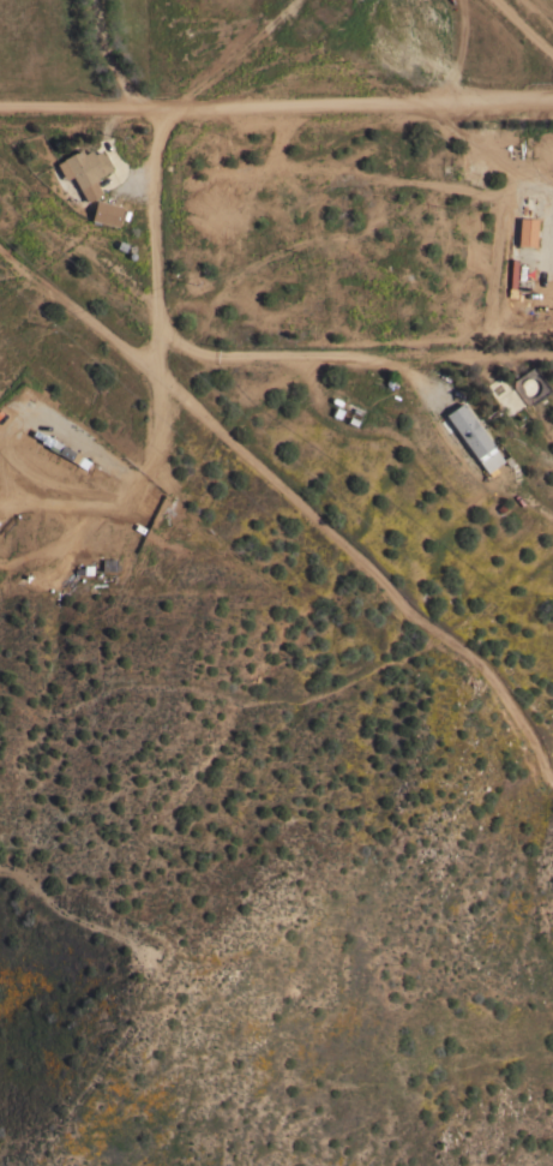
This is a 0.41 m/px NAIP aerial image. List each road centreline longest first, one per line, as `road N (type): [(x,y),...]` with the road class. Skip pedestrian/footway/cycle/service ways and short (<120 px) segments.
road 1 (track): [(160,110),(149,179),(152,289),(179,345),(236,359),(552,357)]
road 2 (residential): [(552,108),(0,111)]
road 3 (residential): [(431,640),(302,704),(246,706),(161,688),(103,692),(43,716),(0,696)]
road 4 (track): [(458,355),(552,253)]
road 5 (track): [(552,164),(512,166),(482,151),(453,131),(449,108)]
road 6 (track): [(91,0),(109,62),(139,110)]

